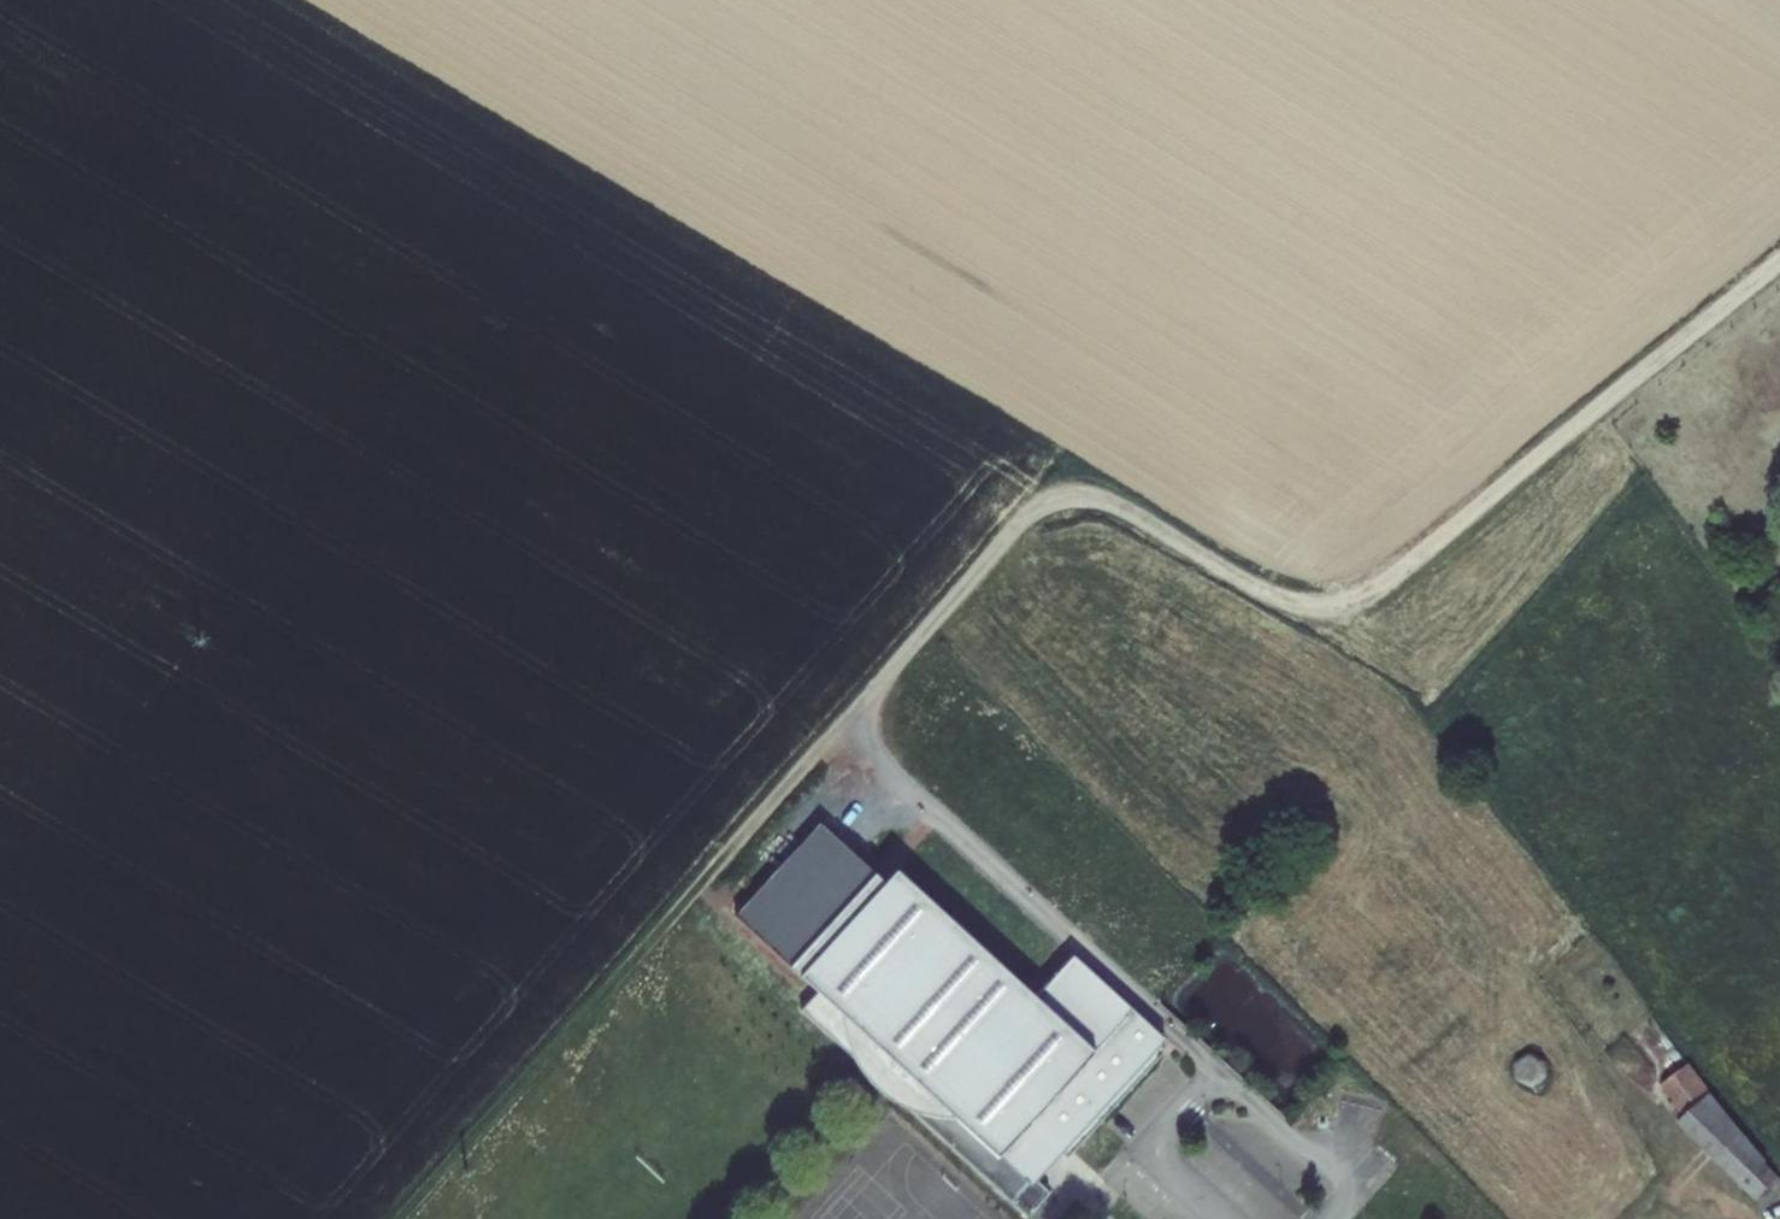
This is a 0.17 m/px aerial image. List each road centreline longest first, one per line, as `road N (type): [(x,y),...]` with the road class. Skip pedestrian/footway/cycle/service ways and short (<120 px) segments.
road 1 (track): [(402,1218),(841,740),(1004,540),(1041,512),(1089,512),(1139,528),(1275,603),(1335,621),(1372,607),(1607,398),(1779,260)]

